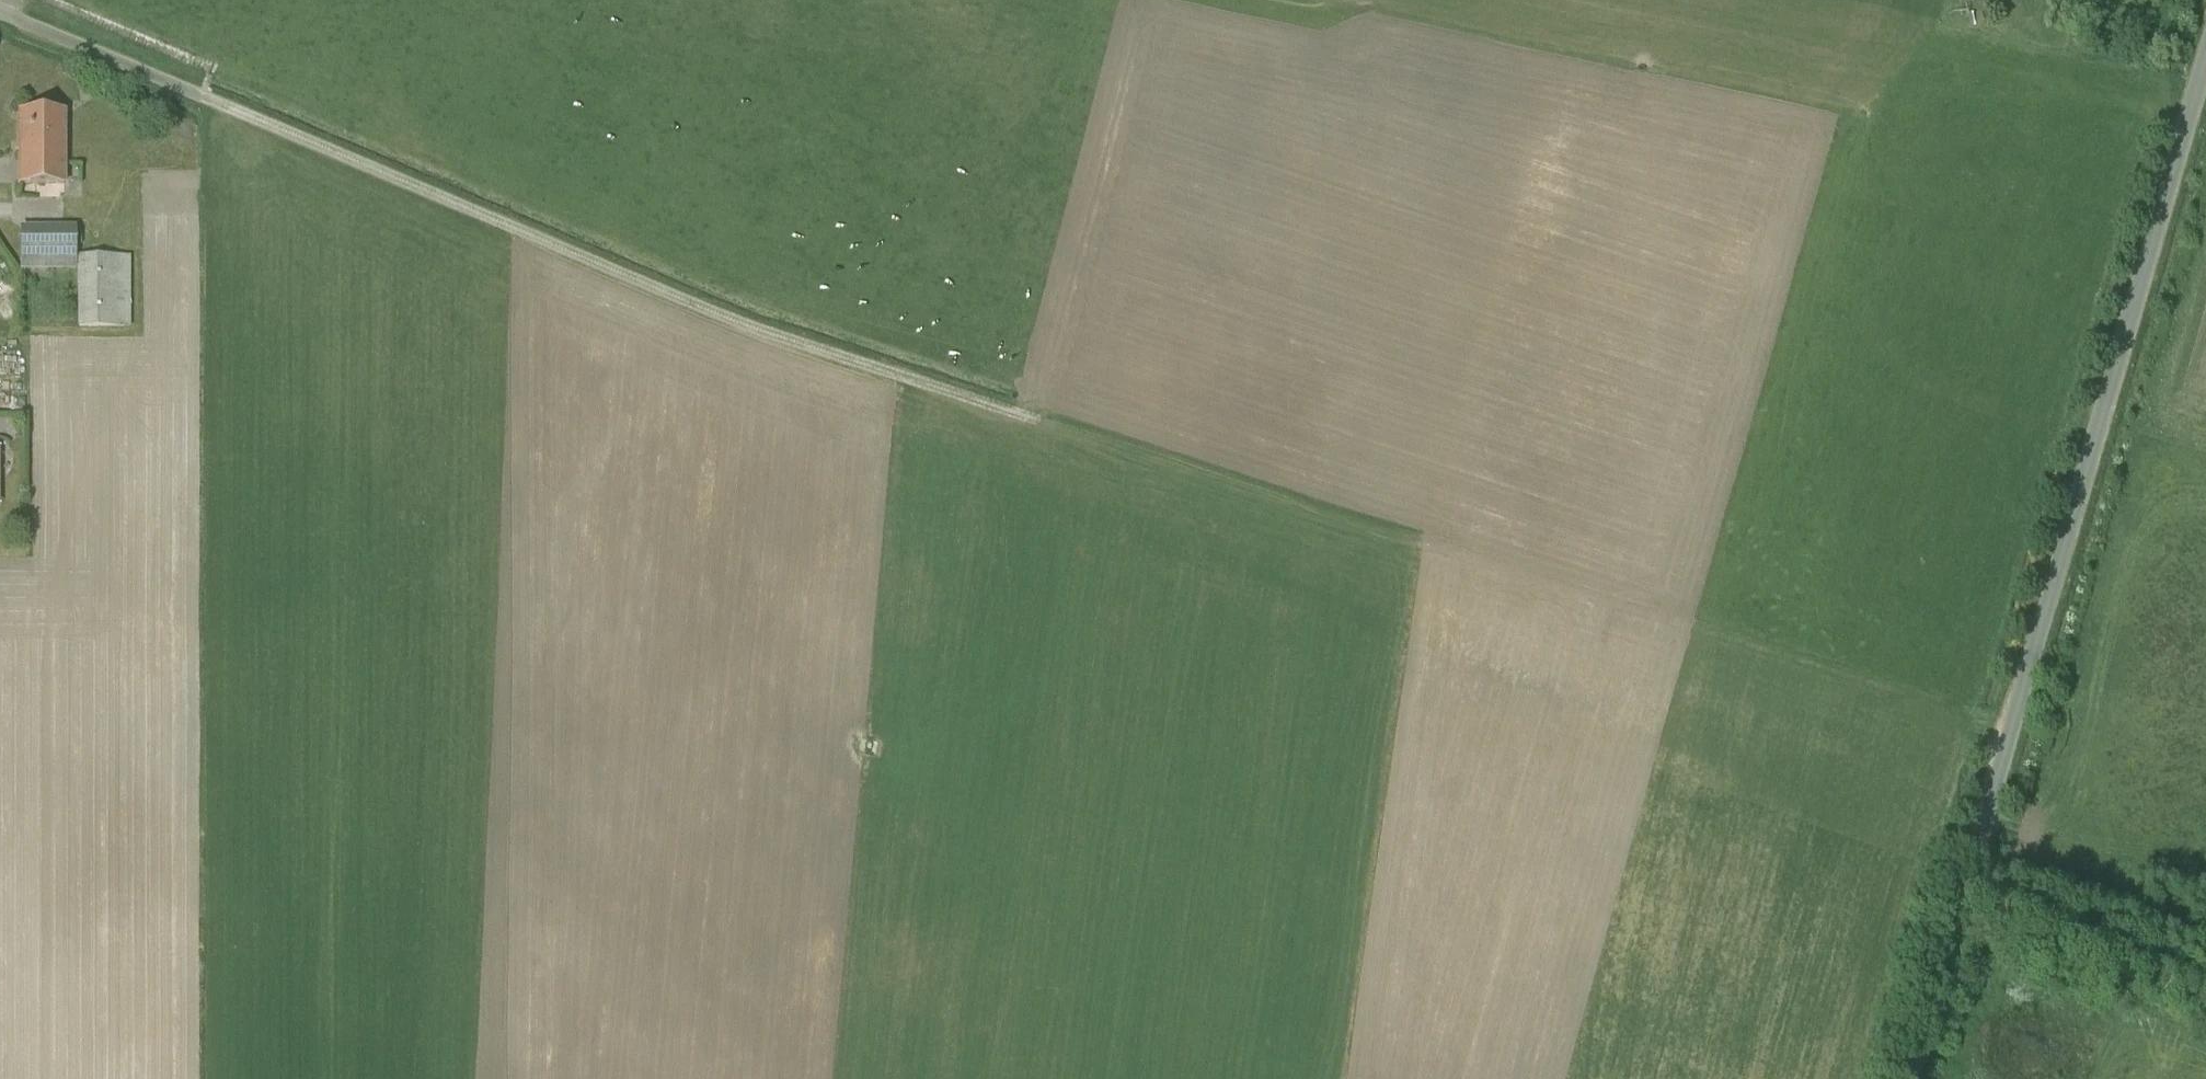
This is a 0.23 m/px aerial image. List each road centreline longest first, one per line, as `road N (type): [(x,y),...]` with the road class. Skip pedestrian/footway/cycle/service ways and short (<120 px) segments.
road 1 (tertiary): [(1906,1078),(2205,52)]
road 2 (track): [(218,101),(648,286),(1036,418)]
road 3 (unclassified): [(218,101),(0,8)]

